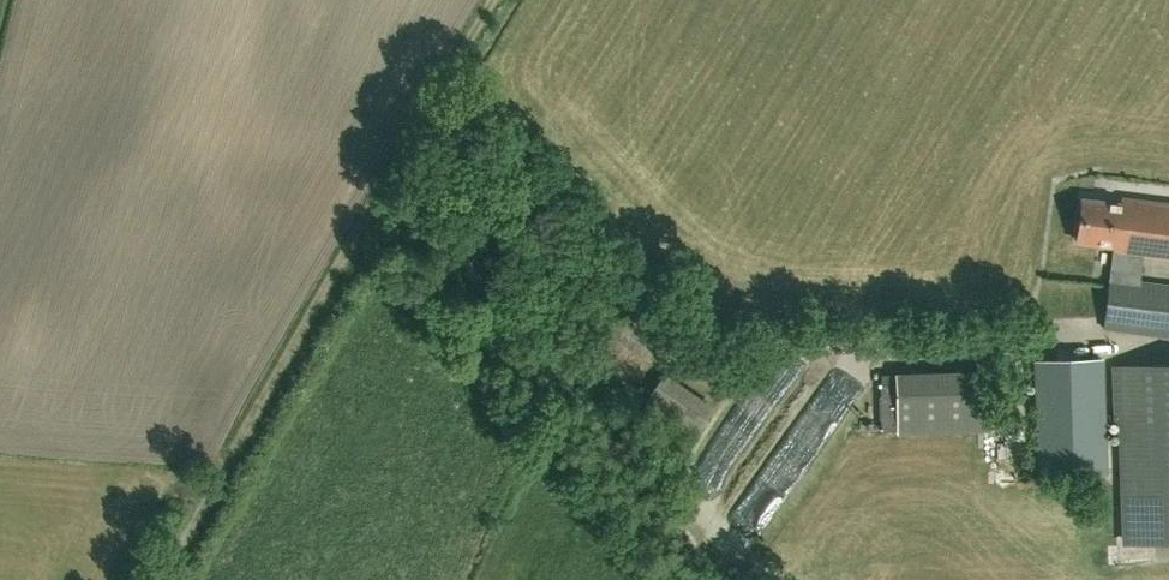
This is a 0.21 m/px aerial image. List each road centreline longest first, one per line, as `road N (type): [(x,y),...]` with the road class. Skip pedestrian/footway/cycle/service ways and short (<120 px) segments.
road 1 (track): [(152,579),(489,0)]

